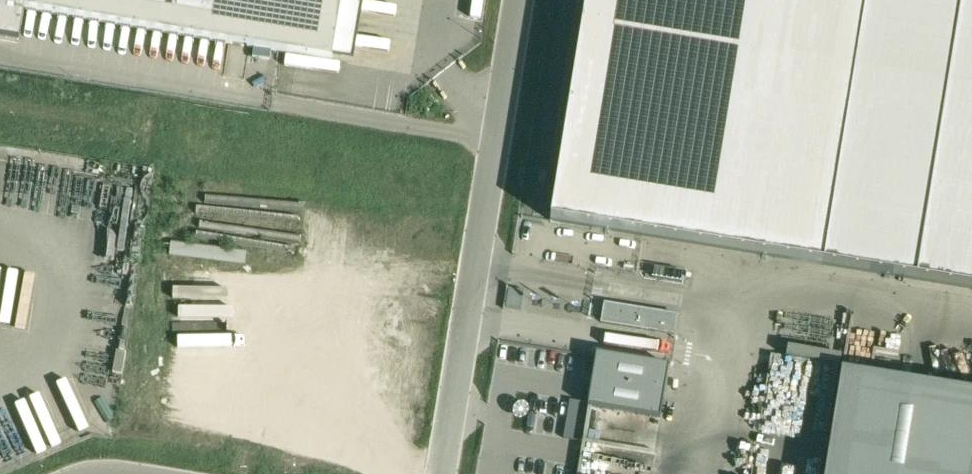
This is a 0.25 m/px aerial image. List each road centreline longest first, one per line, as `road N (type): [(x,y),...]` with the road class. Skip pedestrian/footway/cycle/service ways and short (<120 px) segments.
road 1 (unclassified): [(439,473),(519,0)]

